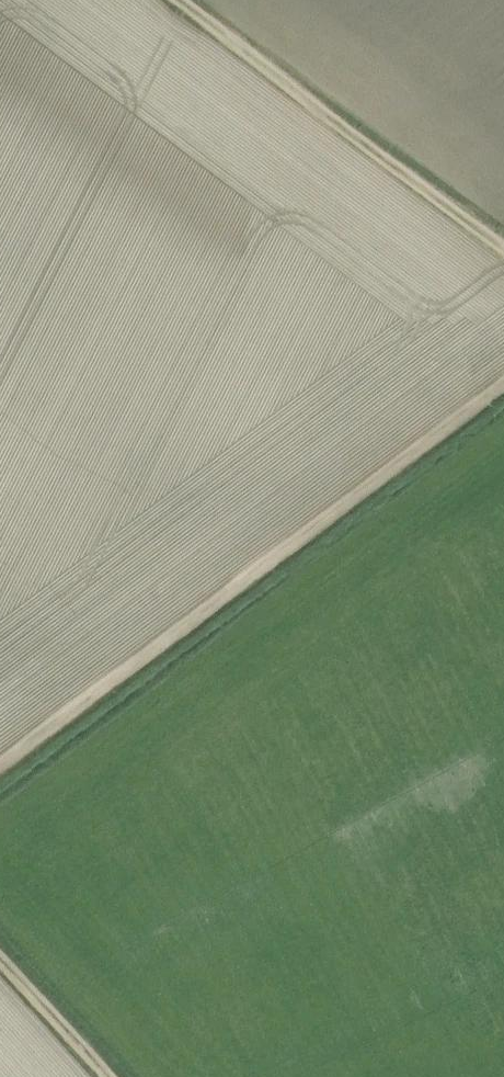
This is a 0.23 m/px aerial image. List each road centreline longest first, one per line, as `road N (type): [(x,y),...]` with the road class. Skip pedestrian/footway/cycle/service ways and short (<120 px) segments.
road 1 (track): [(0,774),(503,389)]
road 2 (track): [(186,0),(503,242)]
road 3 (track): [(106,1076),(0,958)]

